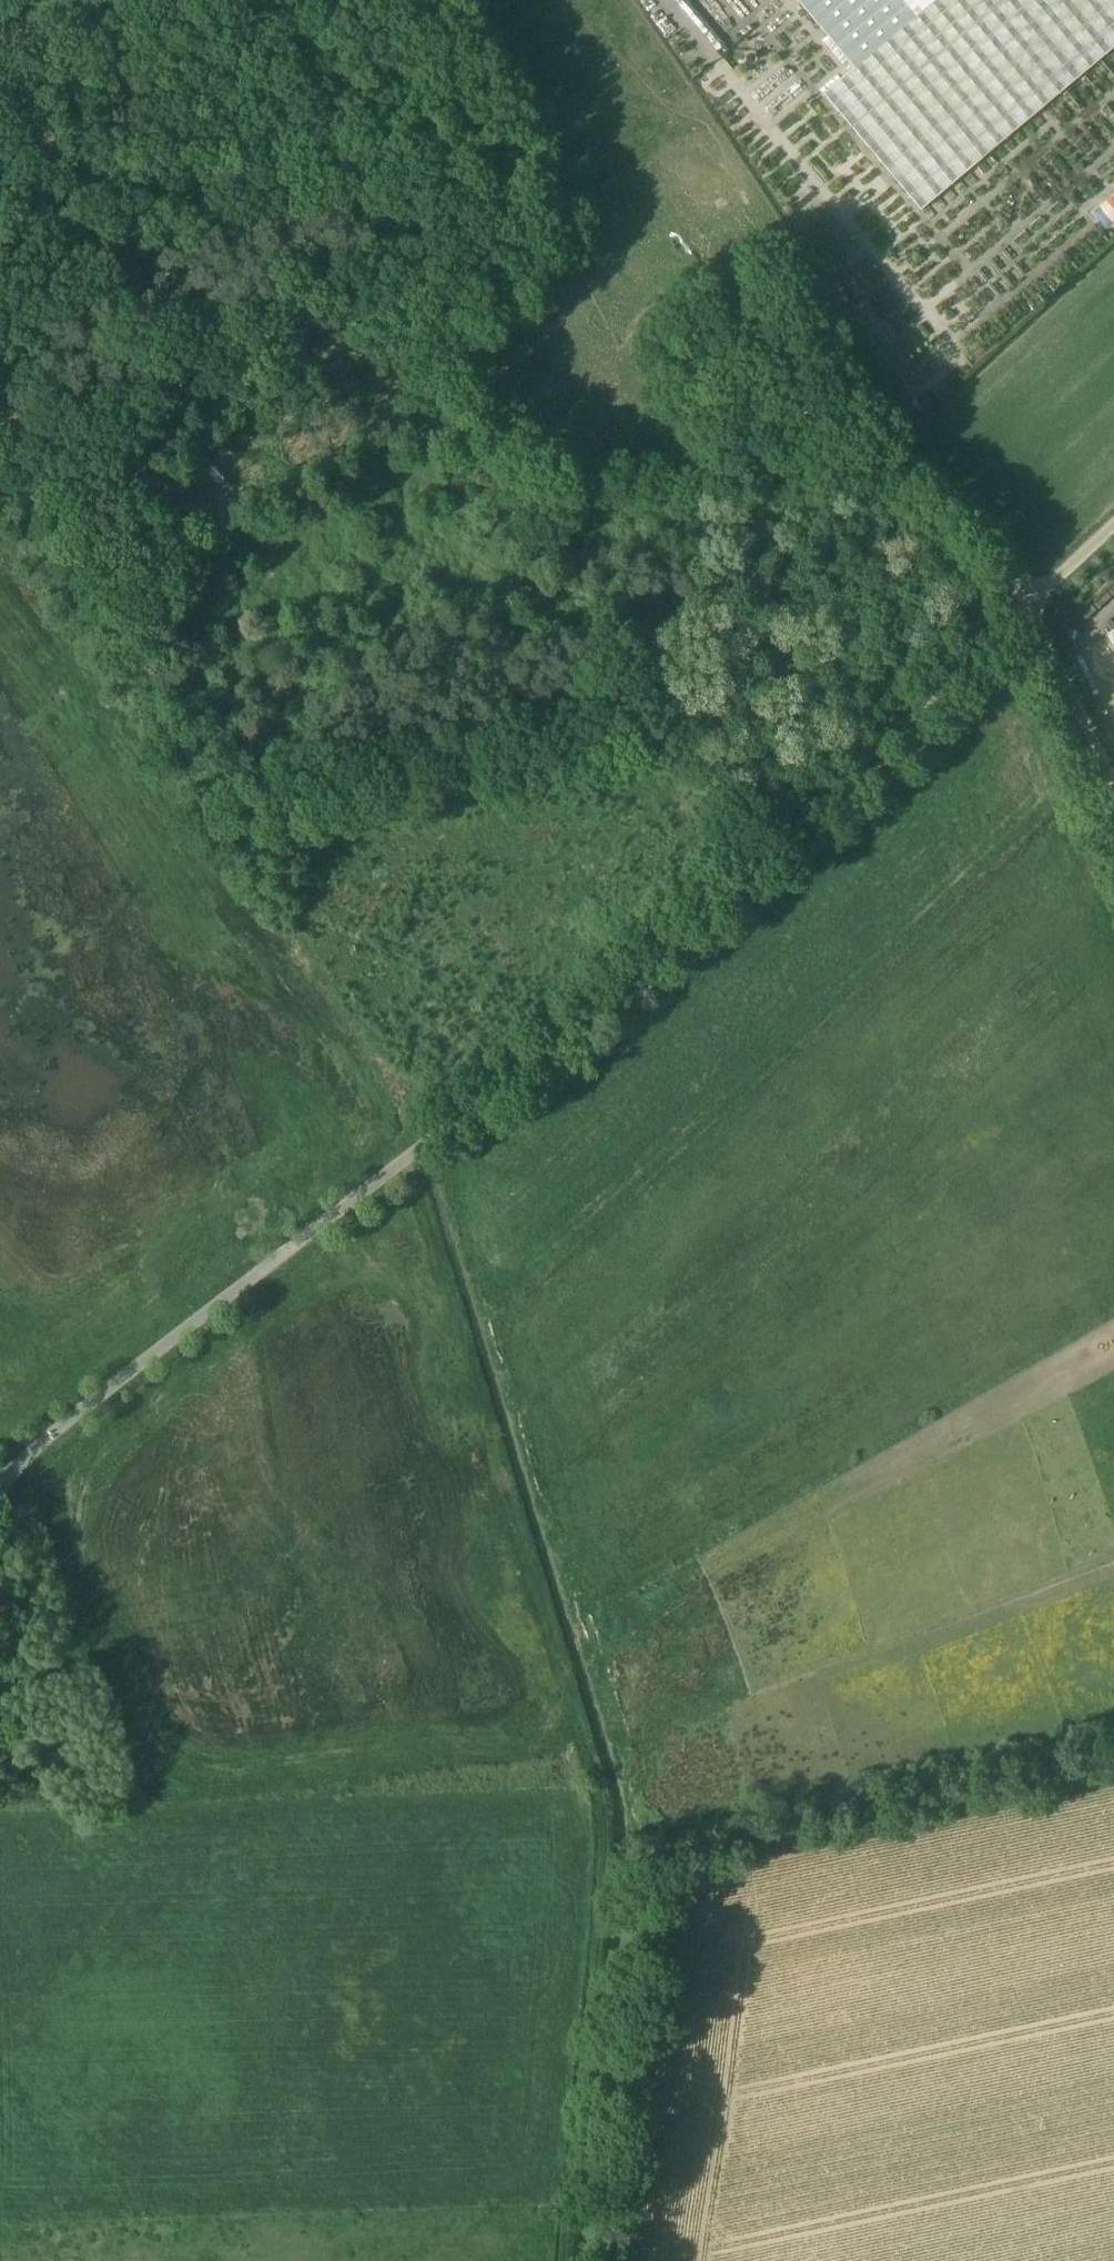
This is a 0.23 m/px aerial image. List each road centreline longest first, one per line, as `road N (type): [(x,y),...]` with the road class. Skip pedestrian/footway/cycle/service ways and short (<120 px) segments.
road 1 (unclassified): [(0,1476),(639,977),(910,713),(1113,534)]
road 2 (track): [(1113,777),(1032,604),(973,530),(930,497),(846,469),(660,471),(572,460),(539,446),(504,411),(261,0)]

